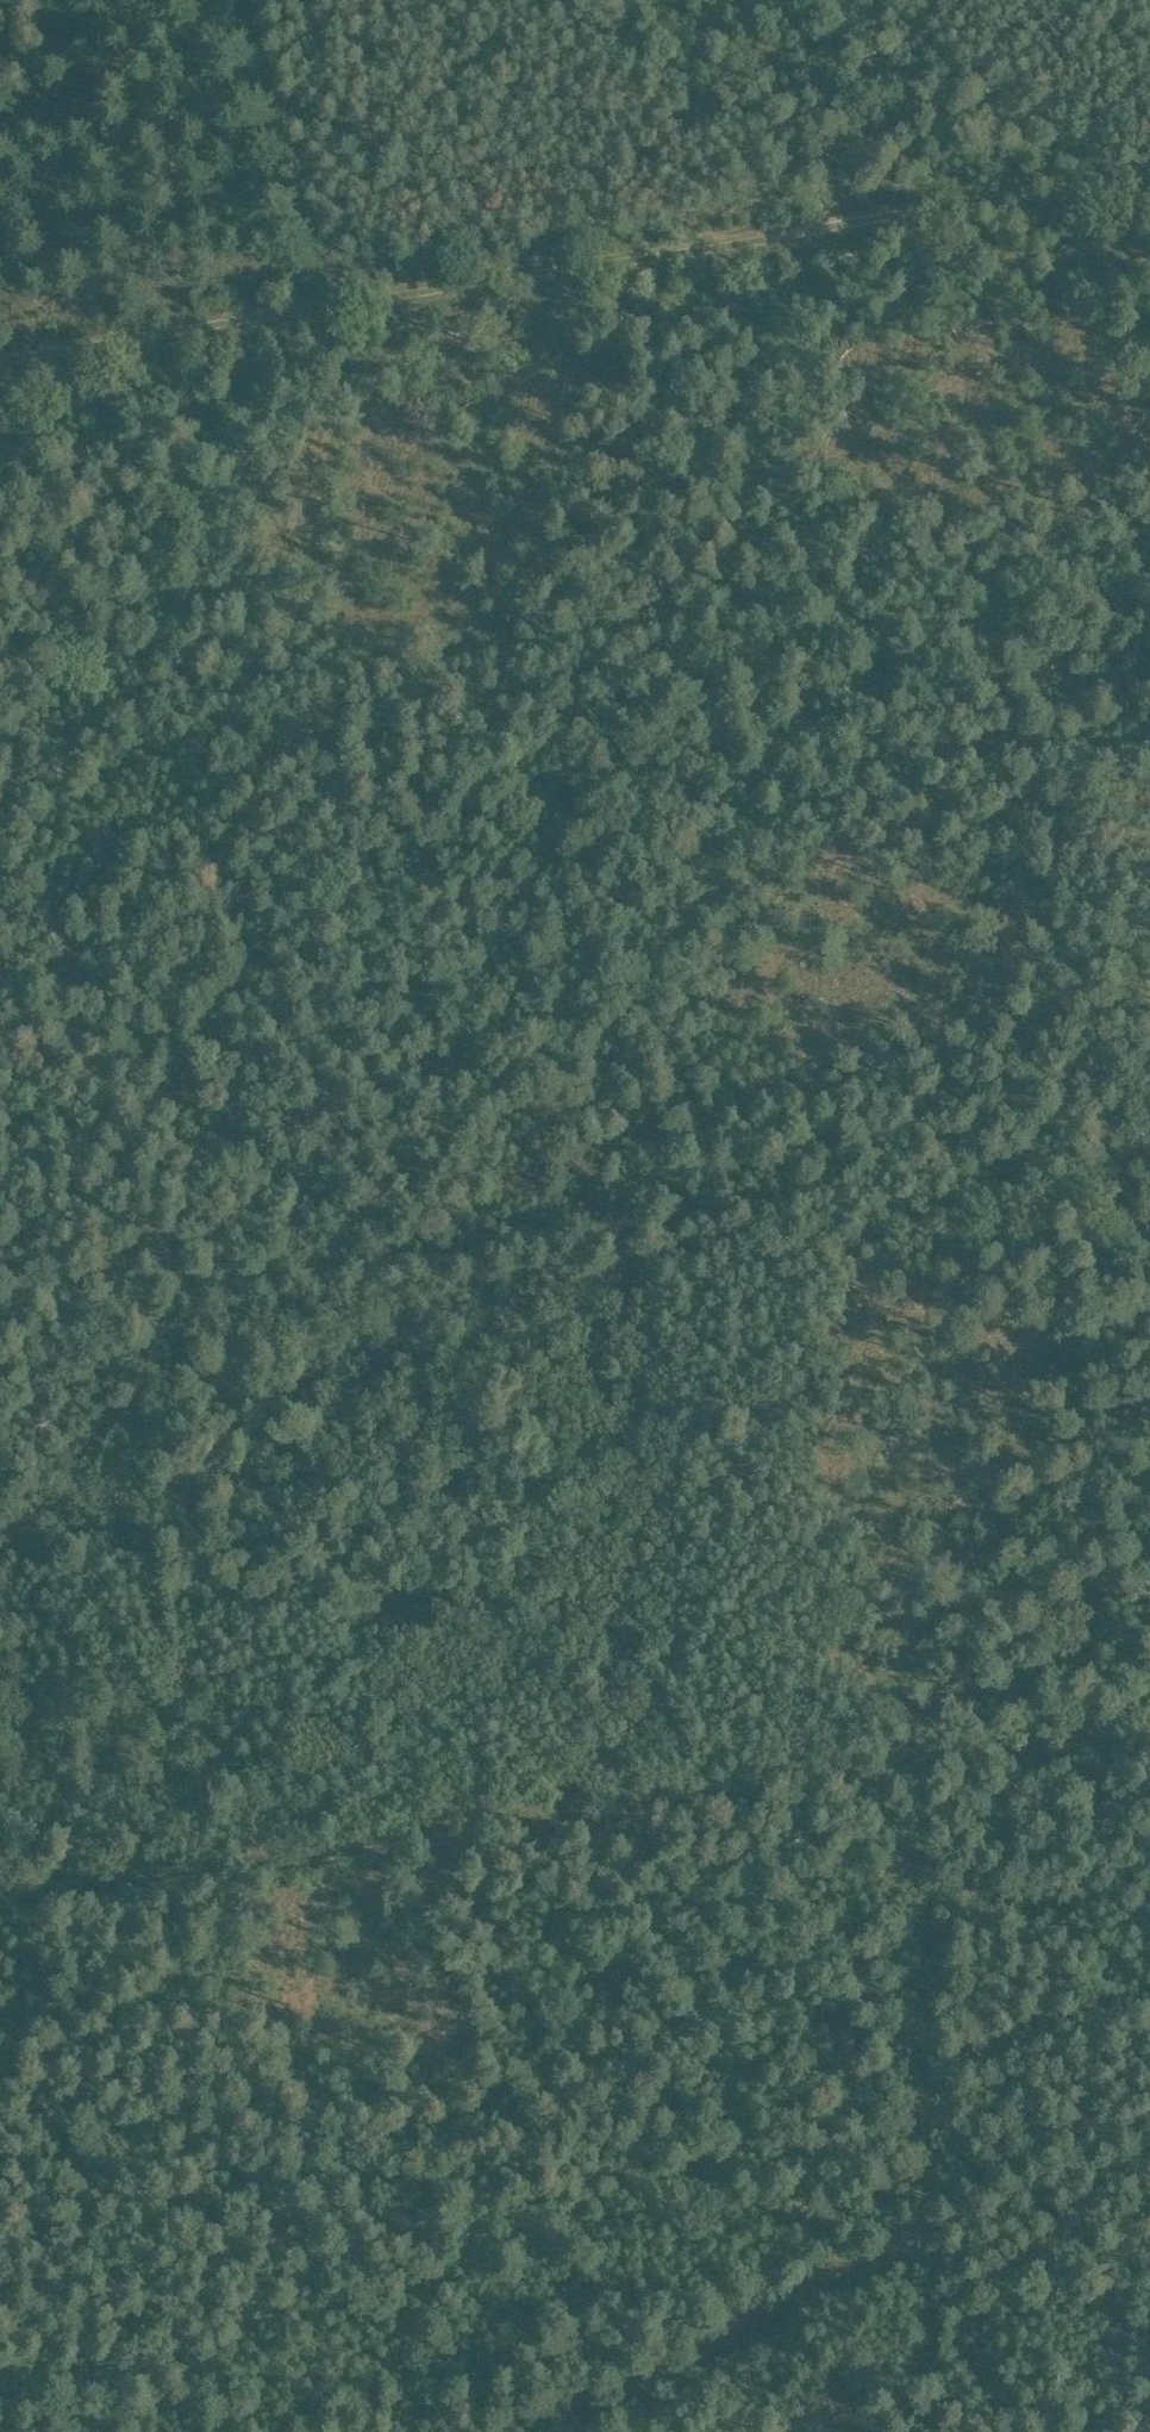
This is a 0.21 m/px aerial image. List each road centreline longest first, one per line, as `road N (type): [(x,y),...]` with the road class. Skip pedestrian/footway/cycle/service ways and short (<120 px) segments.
road 1 (track): [(1149,171),(0,354)]
road 2 (track): [(1149,1739),(0,1906)]
road 3 (track): [(897,1778),(918,2235),(559,2431)]

